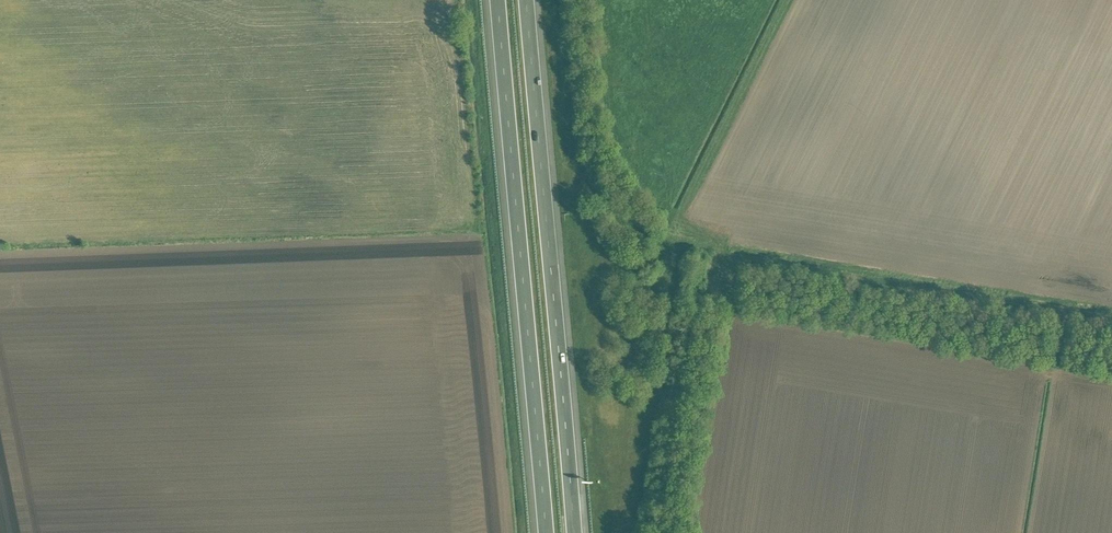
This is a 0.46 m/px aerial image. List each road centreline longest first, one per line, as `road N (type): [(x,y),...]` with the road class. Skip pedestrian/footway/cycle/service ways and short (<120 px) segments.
road 1 (track): [(788,0),(677,227),(724,236),(719,261),(1111,325)]
road 2 (motorway): [(498,0),(545,532)]
road 3 (motorway): [(574,532),(528,0)]

